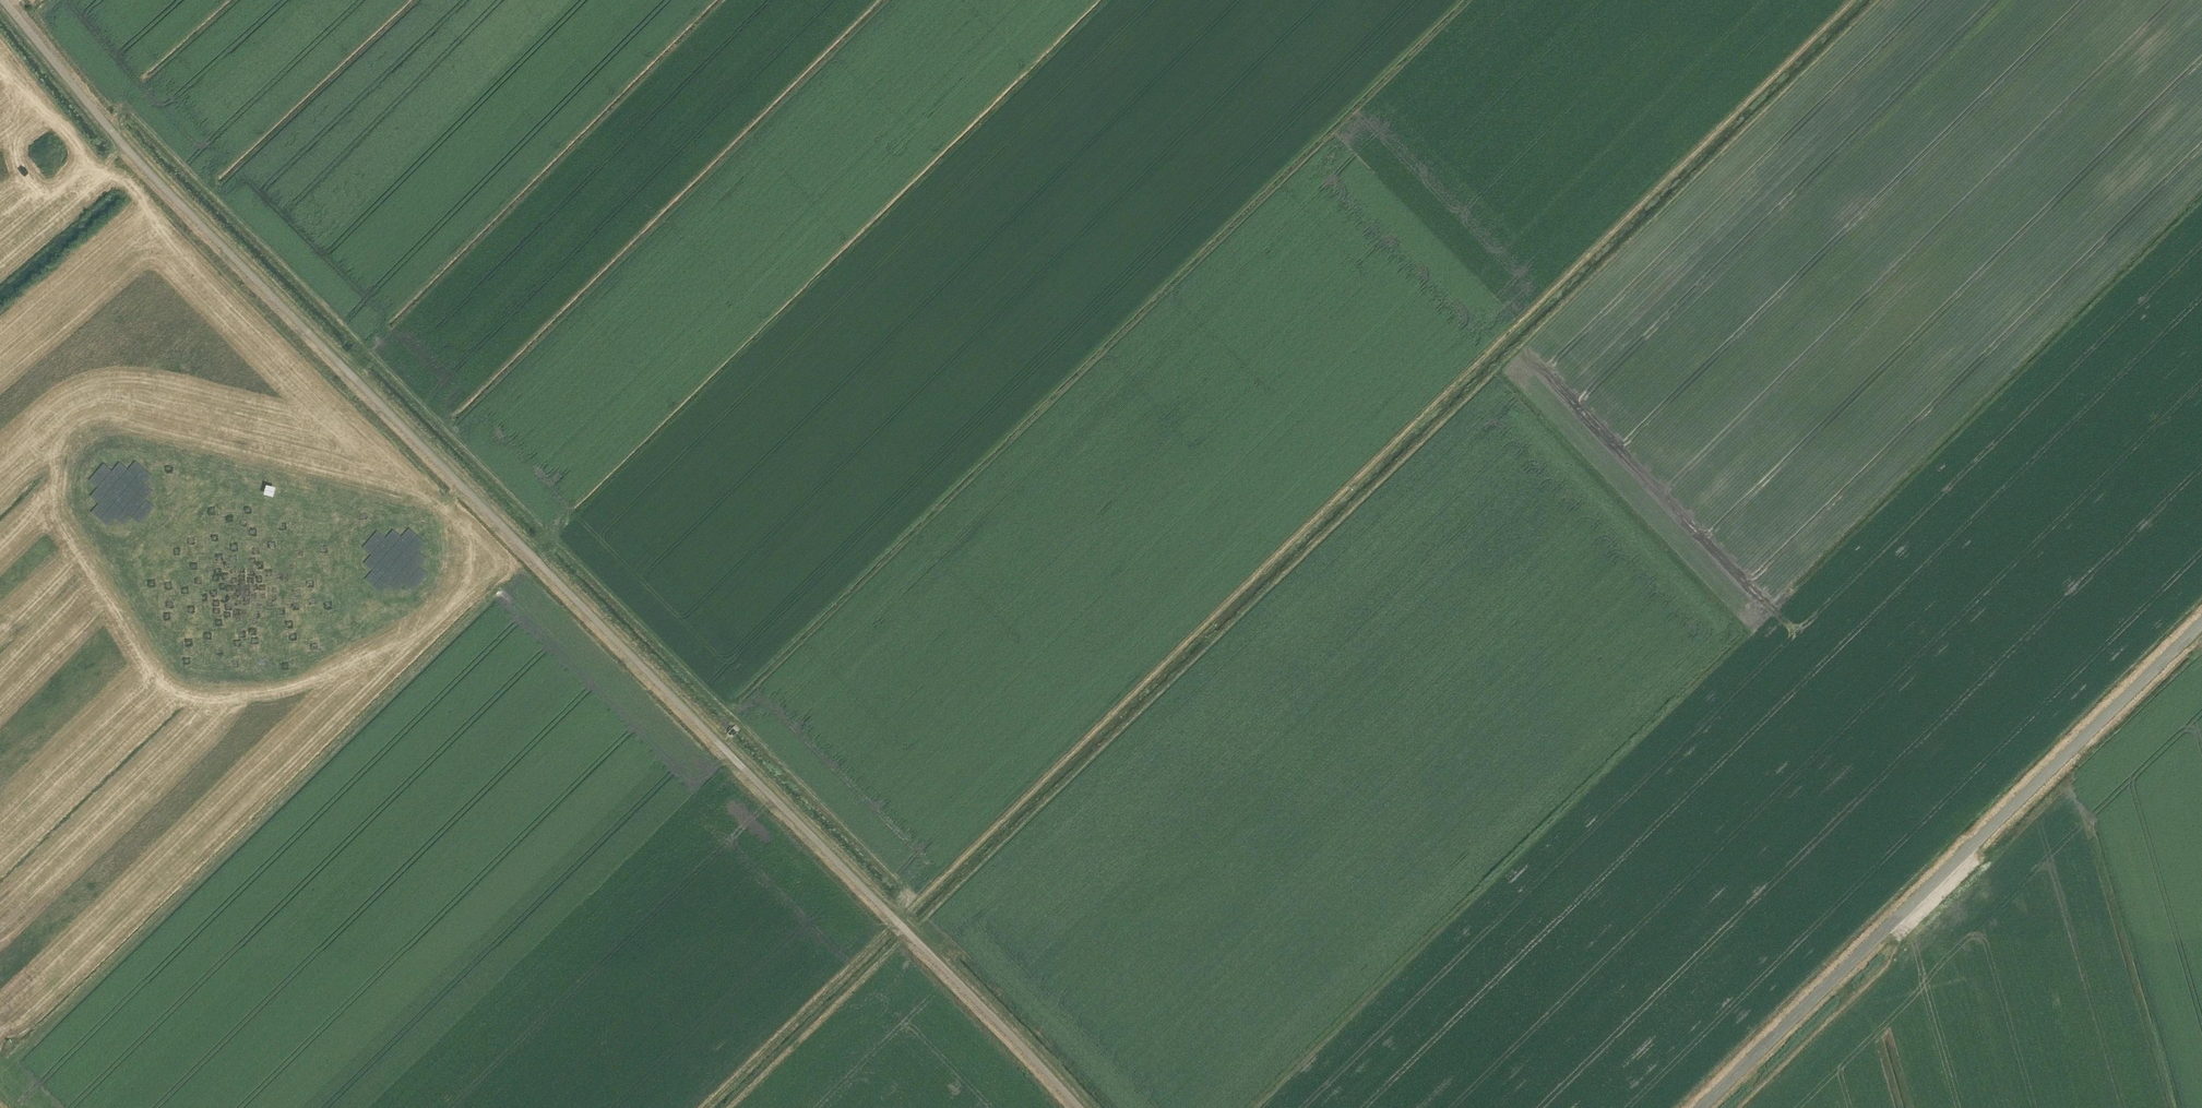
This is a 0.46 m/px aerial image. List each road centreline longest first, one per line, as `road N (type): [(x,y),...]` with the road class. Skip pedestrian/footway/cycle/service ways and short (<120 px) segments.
road 1 (unclassified): [(1078,1107),(163,188),(3,0)]
road 2 (track): [(459,486),(426,509),(402,511),(127,440),(88,453),(75,484),(78,508),(176,646),(217,661),(296,646),(417,598),(433,577),(446,513)]
road 3 (tertiary): [(1701,1107),(2201,622)]

